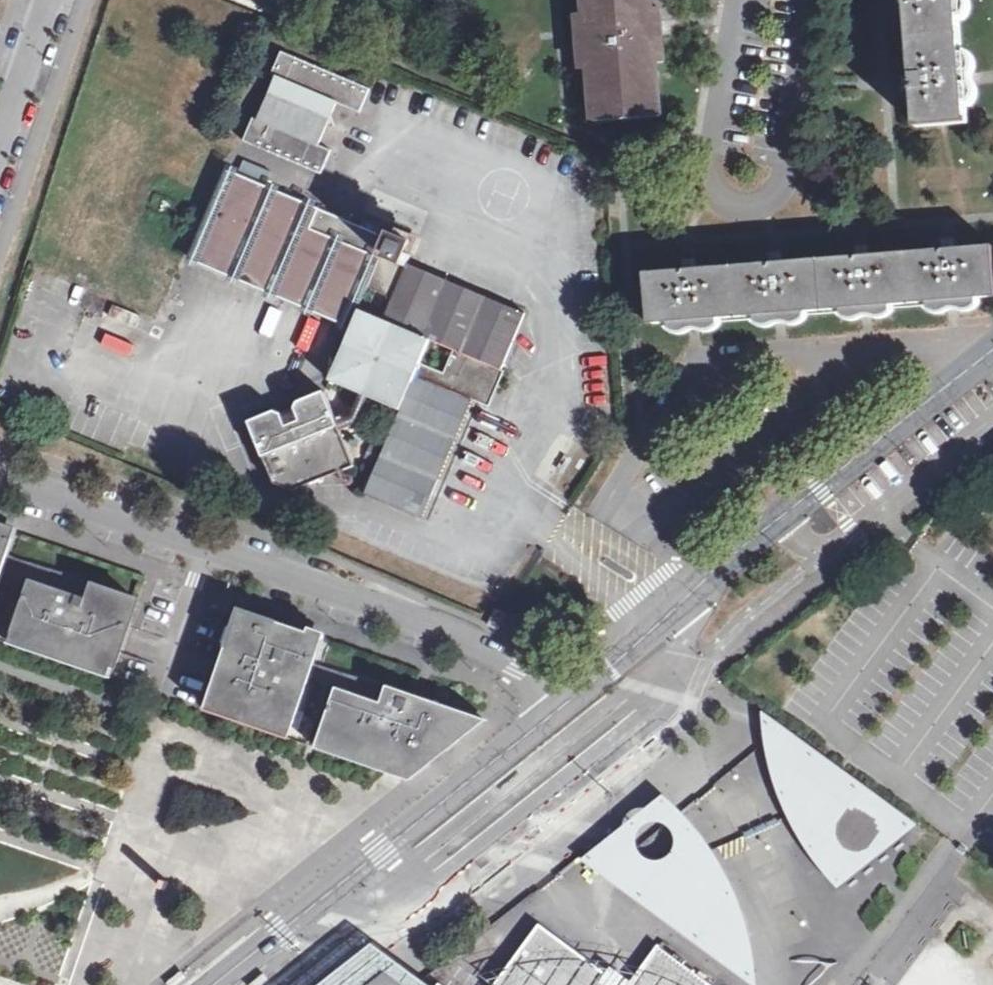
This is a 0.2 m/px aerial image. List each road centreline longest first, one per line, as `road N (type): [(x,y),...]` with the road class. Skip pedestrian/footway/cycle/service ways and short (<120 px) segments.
road 1 (residential): [(0,477),(466,640),(525,669),(557,710)]
road 2 (unclassified): [(992,352),(748,541),(557,710)]
road 3 (unclassified): [(557,710),(216,984)]
road 4 (residential): [(0,129),(42,0)]

